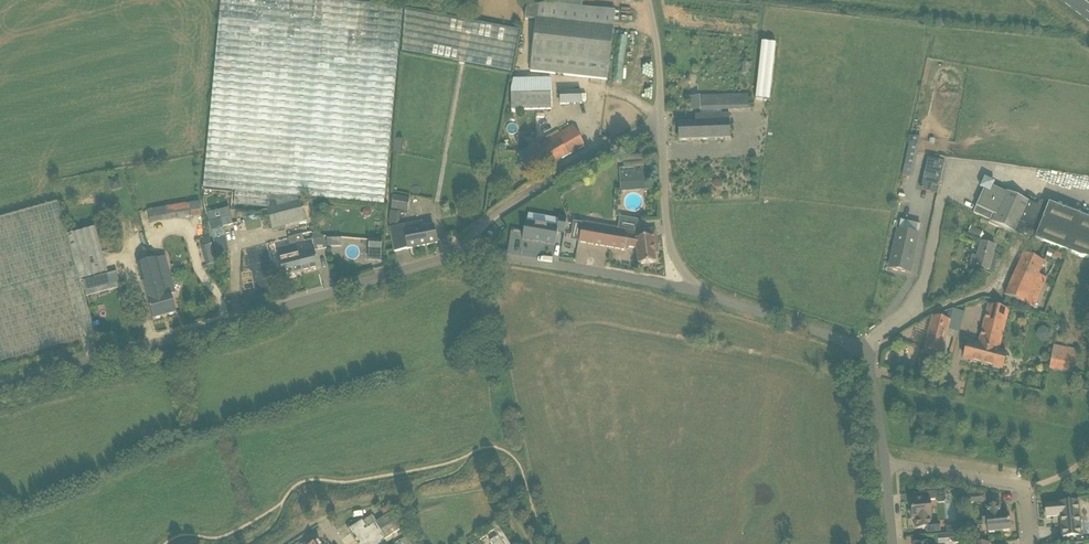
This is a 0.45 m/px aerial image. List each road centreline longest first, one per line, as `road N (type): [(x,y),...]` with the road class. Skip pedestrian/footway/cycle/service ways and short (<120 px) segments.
road 1 (residential): [(75,366),(455,258)]
road 2 (residential): [(455,258),(494,217),(661,122)]
road 3 (residential): [(702,293),(476,257)]
road 4 (residential): [(1019,242),(999,284),(858,351)]
road 5 (residential): [(1029,543),(1023,486),(886,463)]
road 6 (residential): [(702,293),(671,251),(661,122)]
road 7 (residential): [(858,351),(702,293)]
road 8 (residential): [(661,122),(649,0)]

